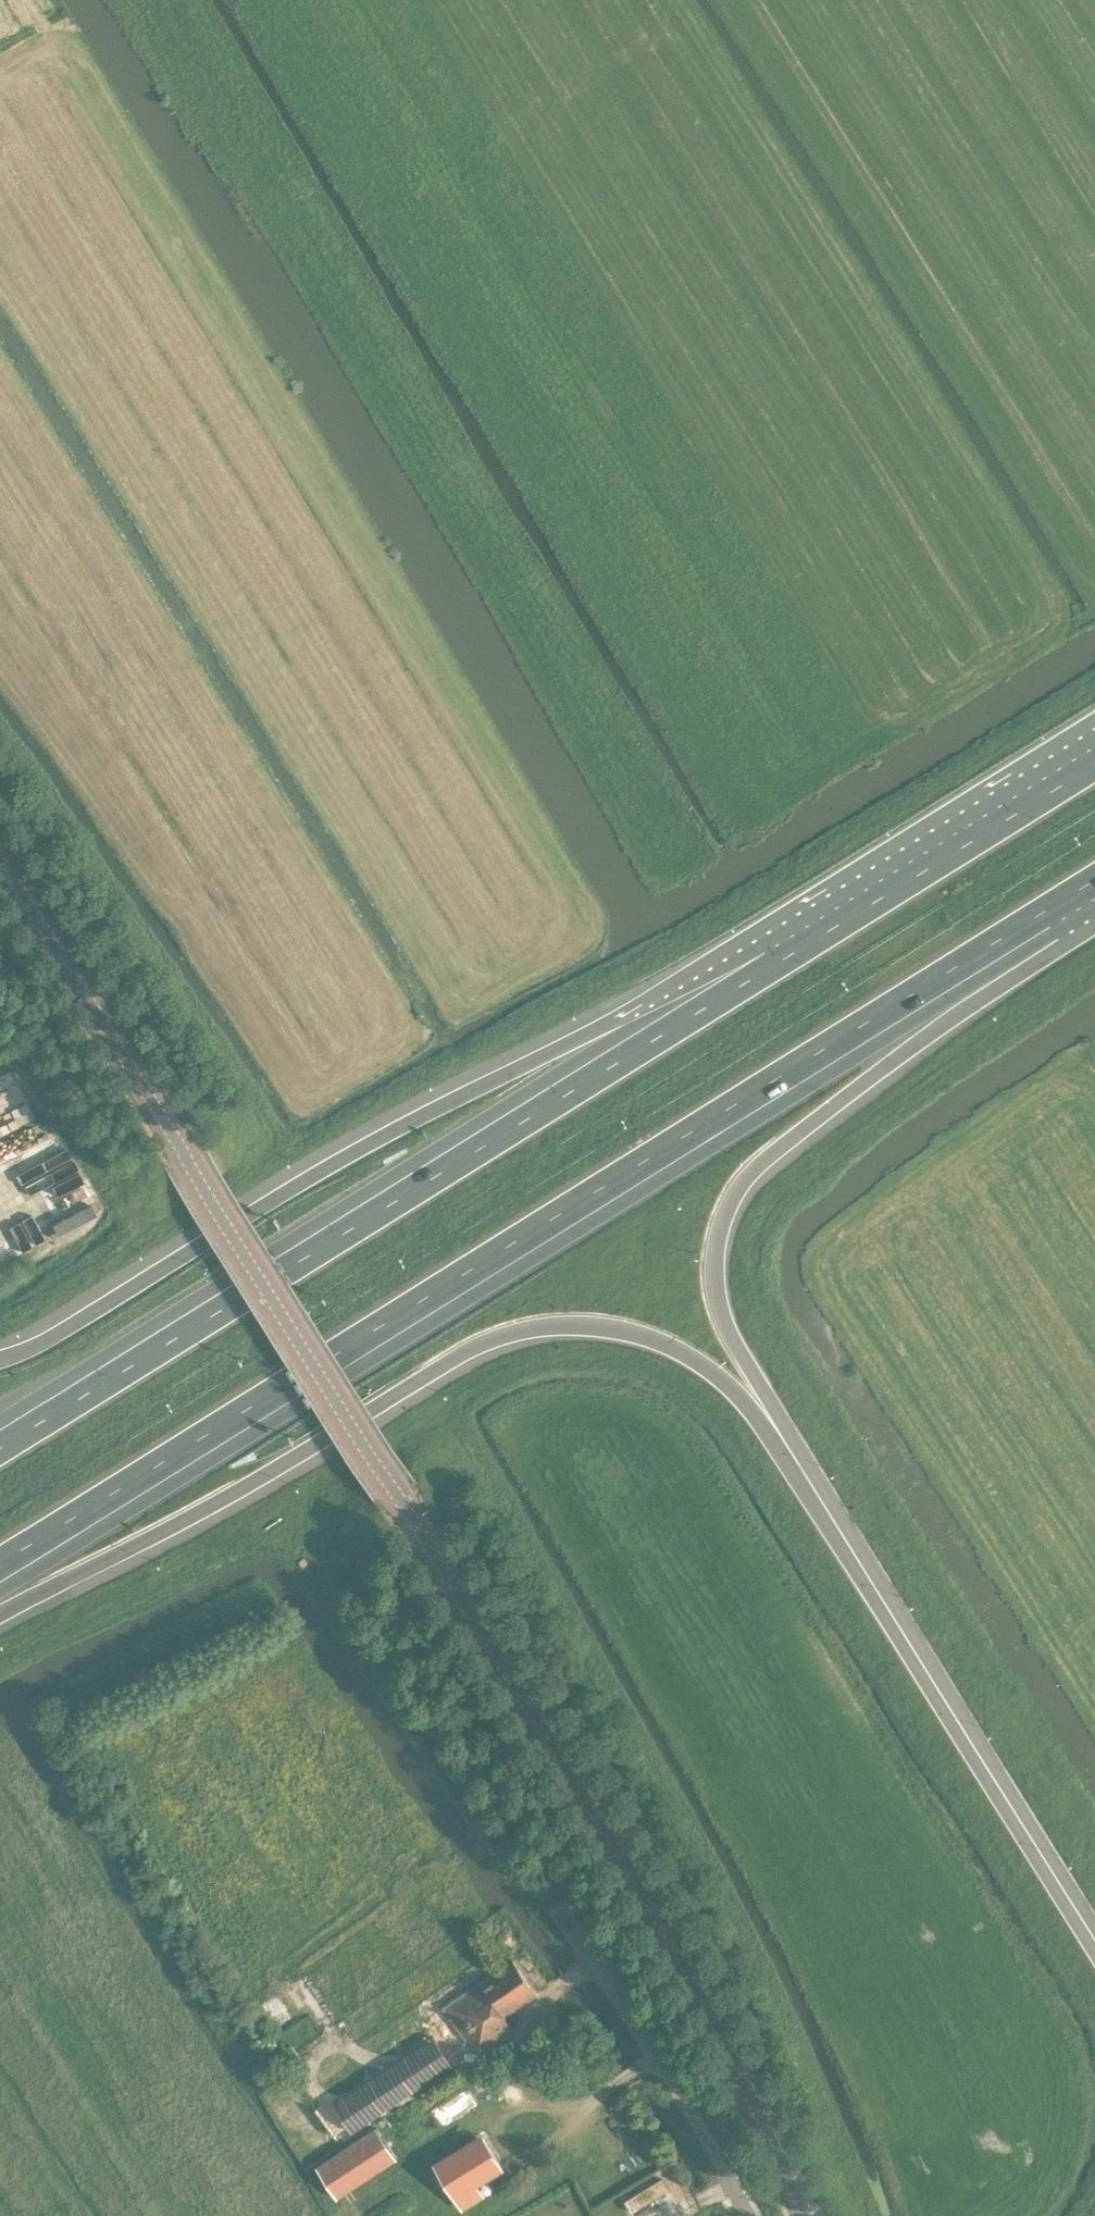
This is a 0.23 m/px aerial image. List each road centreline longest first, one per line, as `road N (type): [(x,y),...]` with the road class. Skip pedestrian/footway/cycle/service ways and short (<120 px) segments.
road 1 (motorway): [(0,1572),(1043,922)]
road 2 (motorway): [(0,1603),(34,1595),(215,1503),(472,1346),(536,1324),(612,1327),(674,1346),(777,1428)]
road 3 (tertiary): [(426,1530),(175,1120),(0,858)]
road 4 (tertiary): [(426,1530),(689,1967),(811,2215)]
road 5 (motorway): [(633,1051),(0,1446)]
road 6 (motorway): [(633,1051),(548,1052),(364,1147),(64,1330),(0,1358)]
road 7 (motorway): [(777,1428),(720,1304),(716,1253),(728,1205),(754,1168),(1043,922)]
road 8 (motorway): [(1094,1939),(777,1428)]
road 9 (motorway): [(1094,762),(633,1051)]

